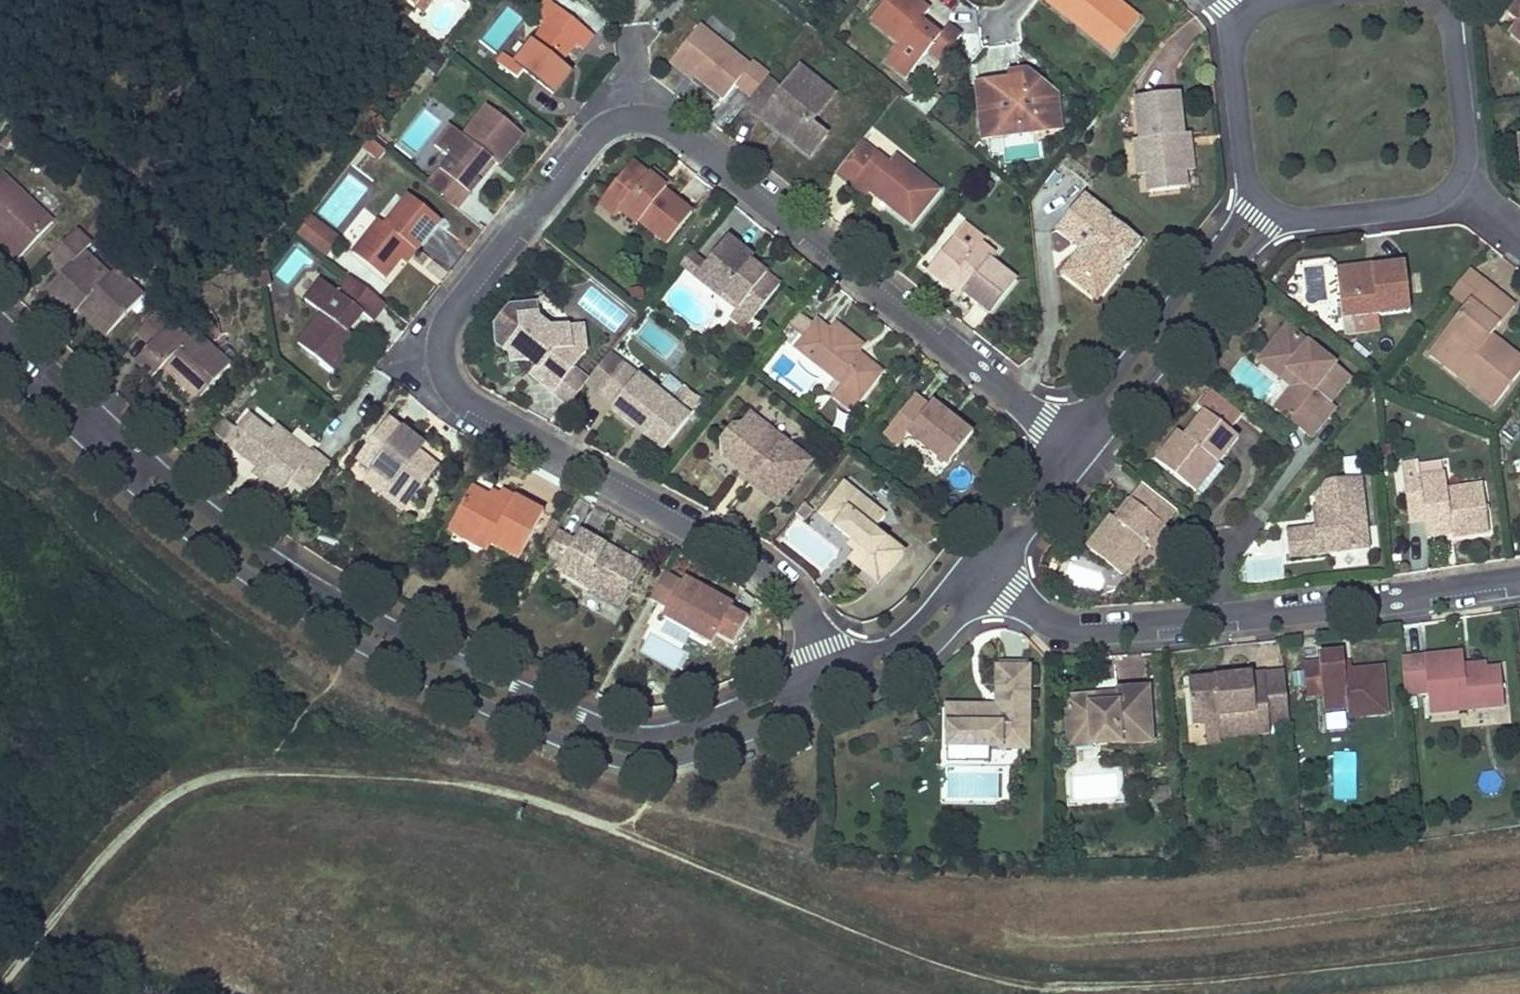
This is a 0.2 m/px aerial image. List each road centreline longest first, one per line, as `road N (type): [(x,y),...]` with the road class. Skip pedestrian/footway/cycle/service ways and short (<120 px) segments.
road 1 (track): [(0,986),(134,817),(184,781),(239,764),(489,785),(571,808),(939,960),(1051,988),(1218,980),(1519,943)]
road 2 (residential): [(0,357),(199,540),(325,624),(601,754),(669,757),(838,692)]
road 3 (residential): [(820,655),(665,719),(631,721),(328,581),(157,456),(0,305)]
road 4 (residential): [(820,655),(786,576),(464,394),(439,351),(450,316),(595,121),(643,110)]
road 5 (residential): [(643,110),(1062,420)]
road 6 (residential): [(1062,420),(899,625),(820,655)]
road 7 (residential): [(1519,573),(1223,611)]
road 8 (residential): [(1247,191),(1062,420)]
road 9 (residential): [(1094,445),(1276,214)]
road 10 (residential): [(1223,611),(1063,626),(995,579)]
road 11 (residential): [(838,692),(919,661),(995,579)]
road 12 (residential): [(1276,214),(1421,198),(1453,177)]
road 13 (residential): [(1242,12),(1230,28),(1247,191)]
road 14 (residential): [(1453,177),(1465,142),(1445,8)]
road 15 (residential): [(995,579),(1094,445)]

